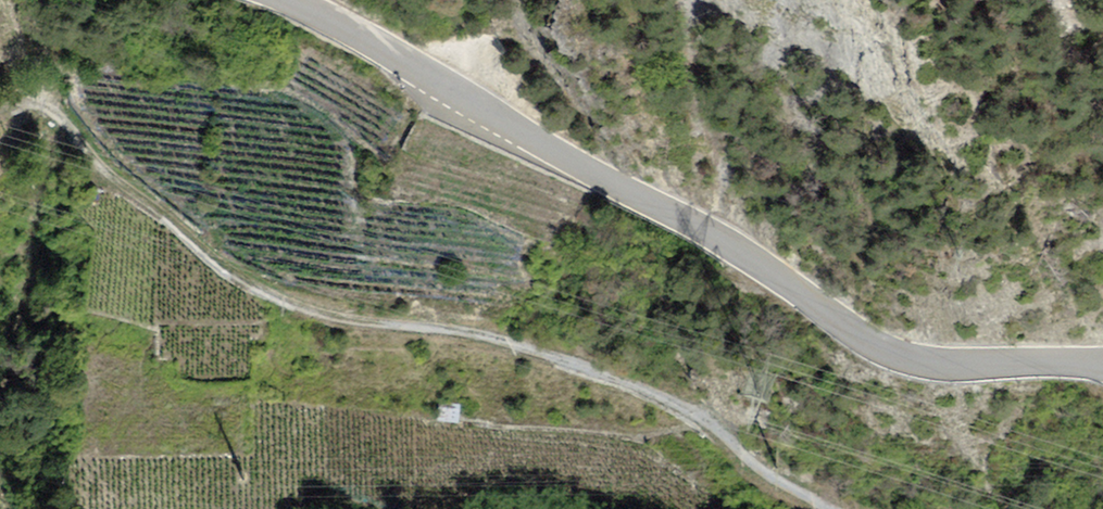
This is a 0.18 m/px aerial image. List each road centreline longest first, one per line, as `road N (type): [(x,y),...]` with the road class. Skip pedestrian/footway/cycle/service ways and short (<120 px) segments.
road 1 (track): [(813,508),(634,391),(484,339),(306,319),(216,265),(45,108),(0,108)]
road 2 (unclassified): [(291,0),(733,245),(876,347),(931,362),(1102,361)]

